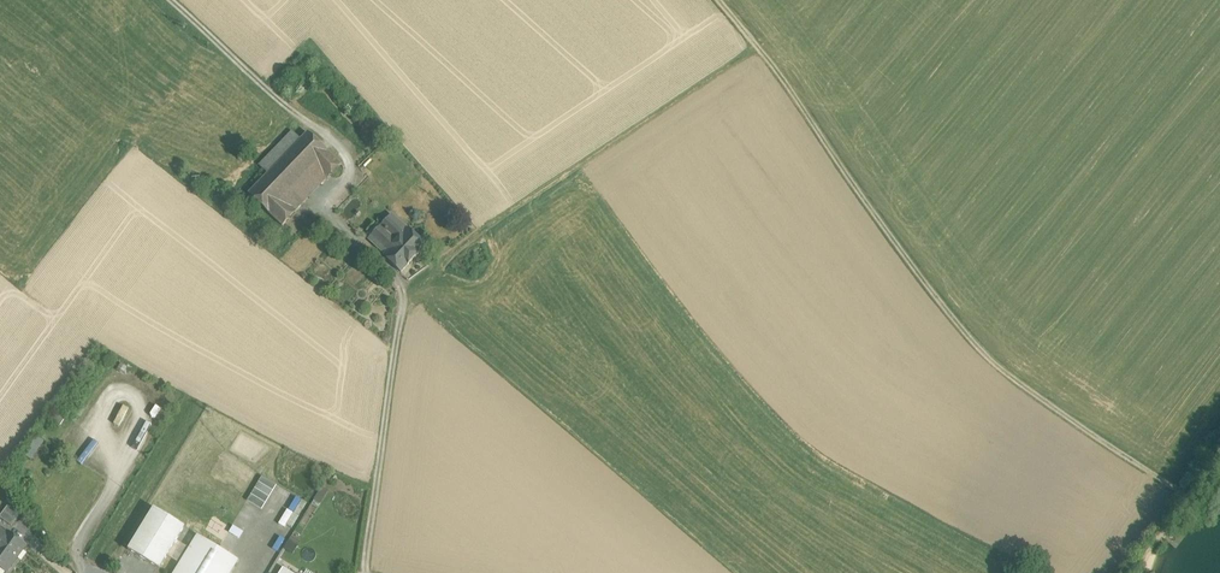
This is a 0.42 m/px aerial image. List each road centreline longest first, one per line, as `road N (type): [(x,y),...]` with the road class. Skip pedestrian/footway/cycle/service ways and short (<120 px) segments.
road 1 (track): [(403,293),(362,572)]

